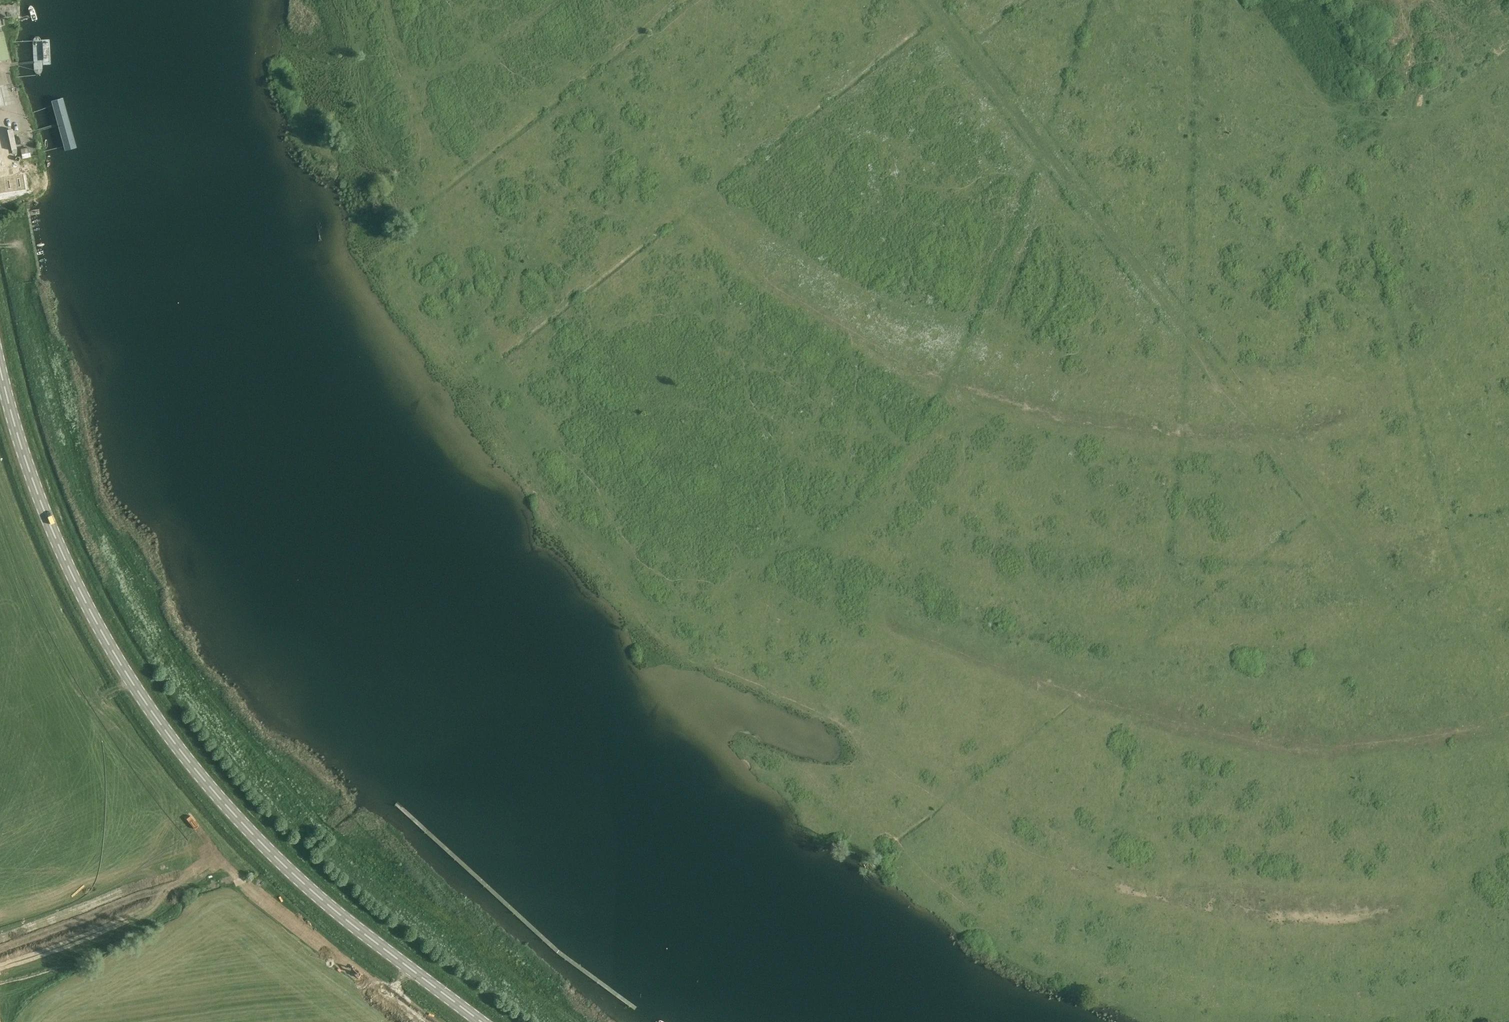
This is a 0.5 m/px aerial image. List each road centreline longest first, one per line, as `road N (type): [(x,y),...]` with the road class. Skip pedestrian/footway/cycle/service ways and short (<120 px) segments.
road 1 (secondary): [(482,1021),(272,854),(156,718),(67,565),(0,366)]

